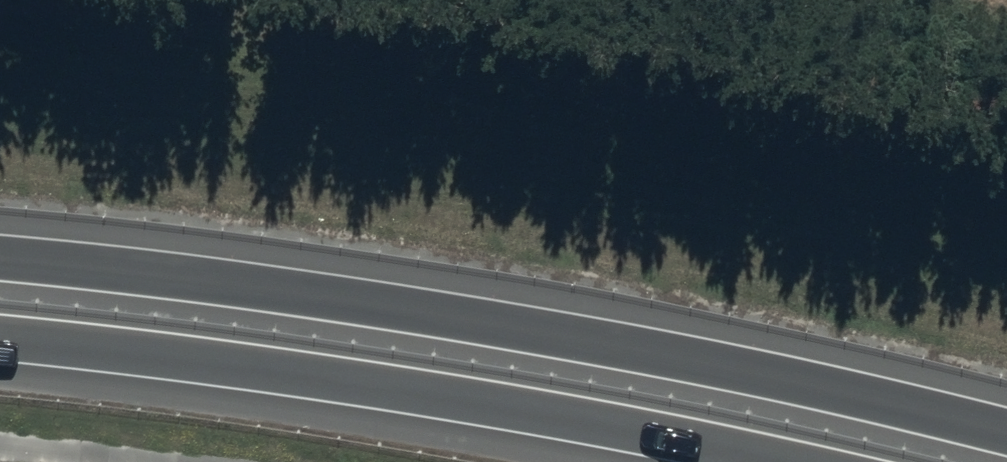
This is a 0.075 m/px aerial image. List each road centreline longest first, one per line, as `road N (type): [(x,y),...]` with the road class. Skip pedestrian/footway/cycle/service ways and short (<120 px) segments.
road 1 (trunk): [(0,255),(357,299),(667,356),(1006,433)]
road 2 (trunk): [(823,461),(685,430),(371,377),(0,336)]

